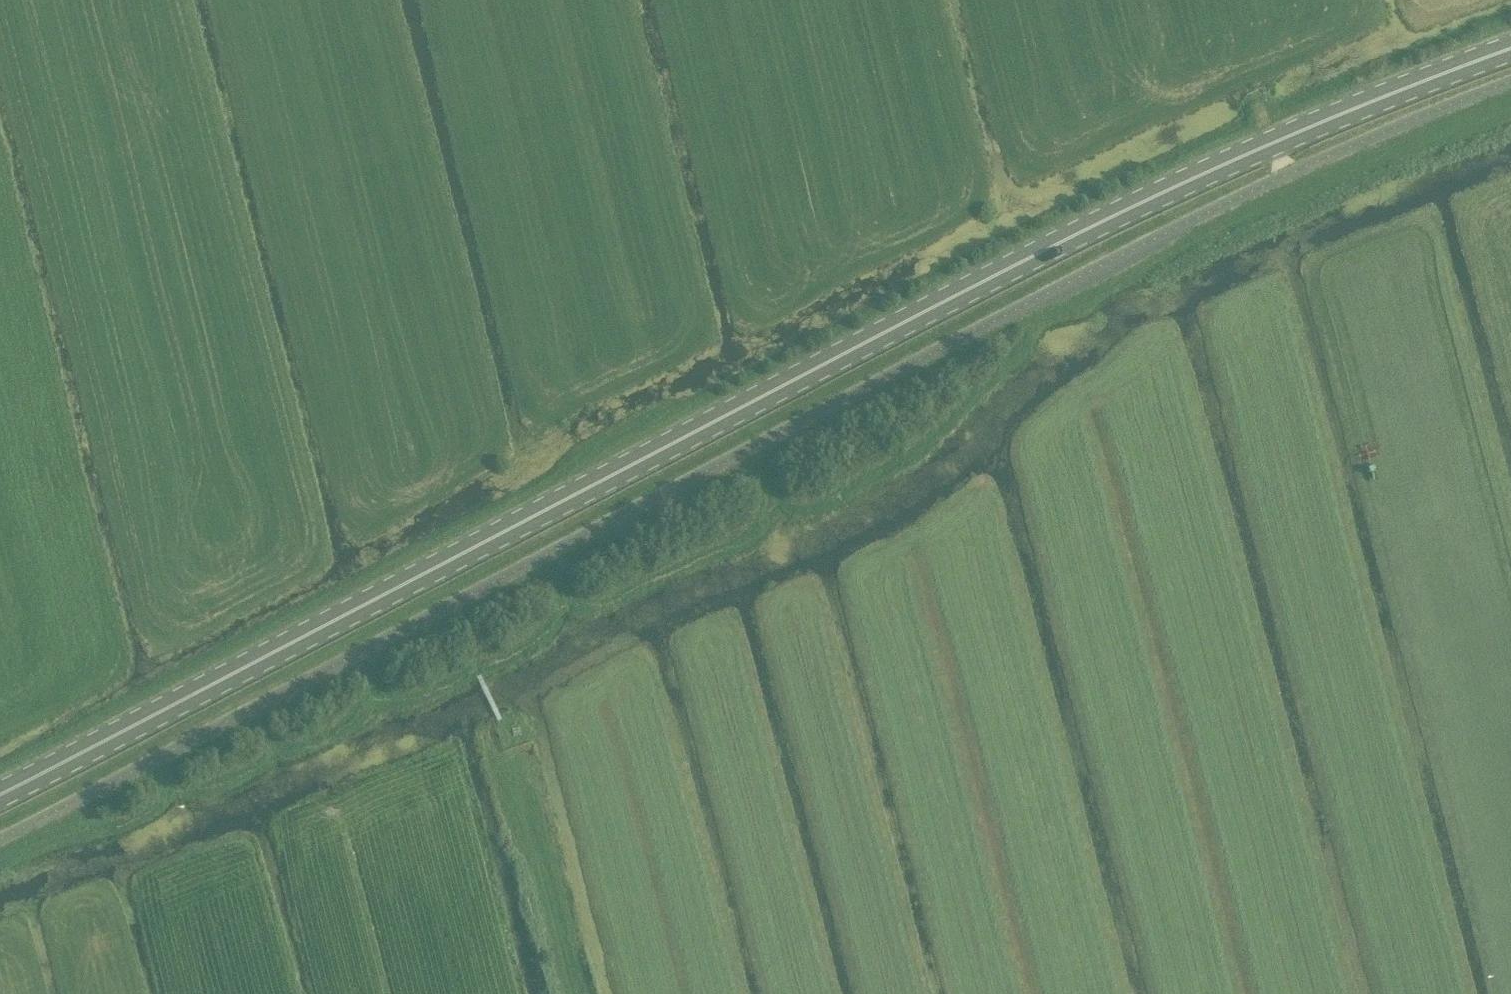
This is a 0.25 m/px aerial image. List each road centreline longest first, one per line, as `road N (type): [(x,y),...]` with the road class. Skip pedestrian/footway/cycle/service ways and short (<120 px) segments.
road 1 (unclassified): [(0,842),(1173,230),(1510,84)]
road 2 (primary): [(0,795),(1119,215),(1510,50)]
road 3 (track): [(1274,143),(1226,0)]

